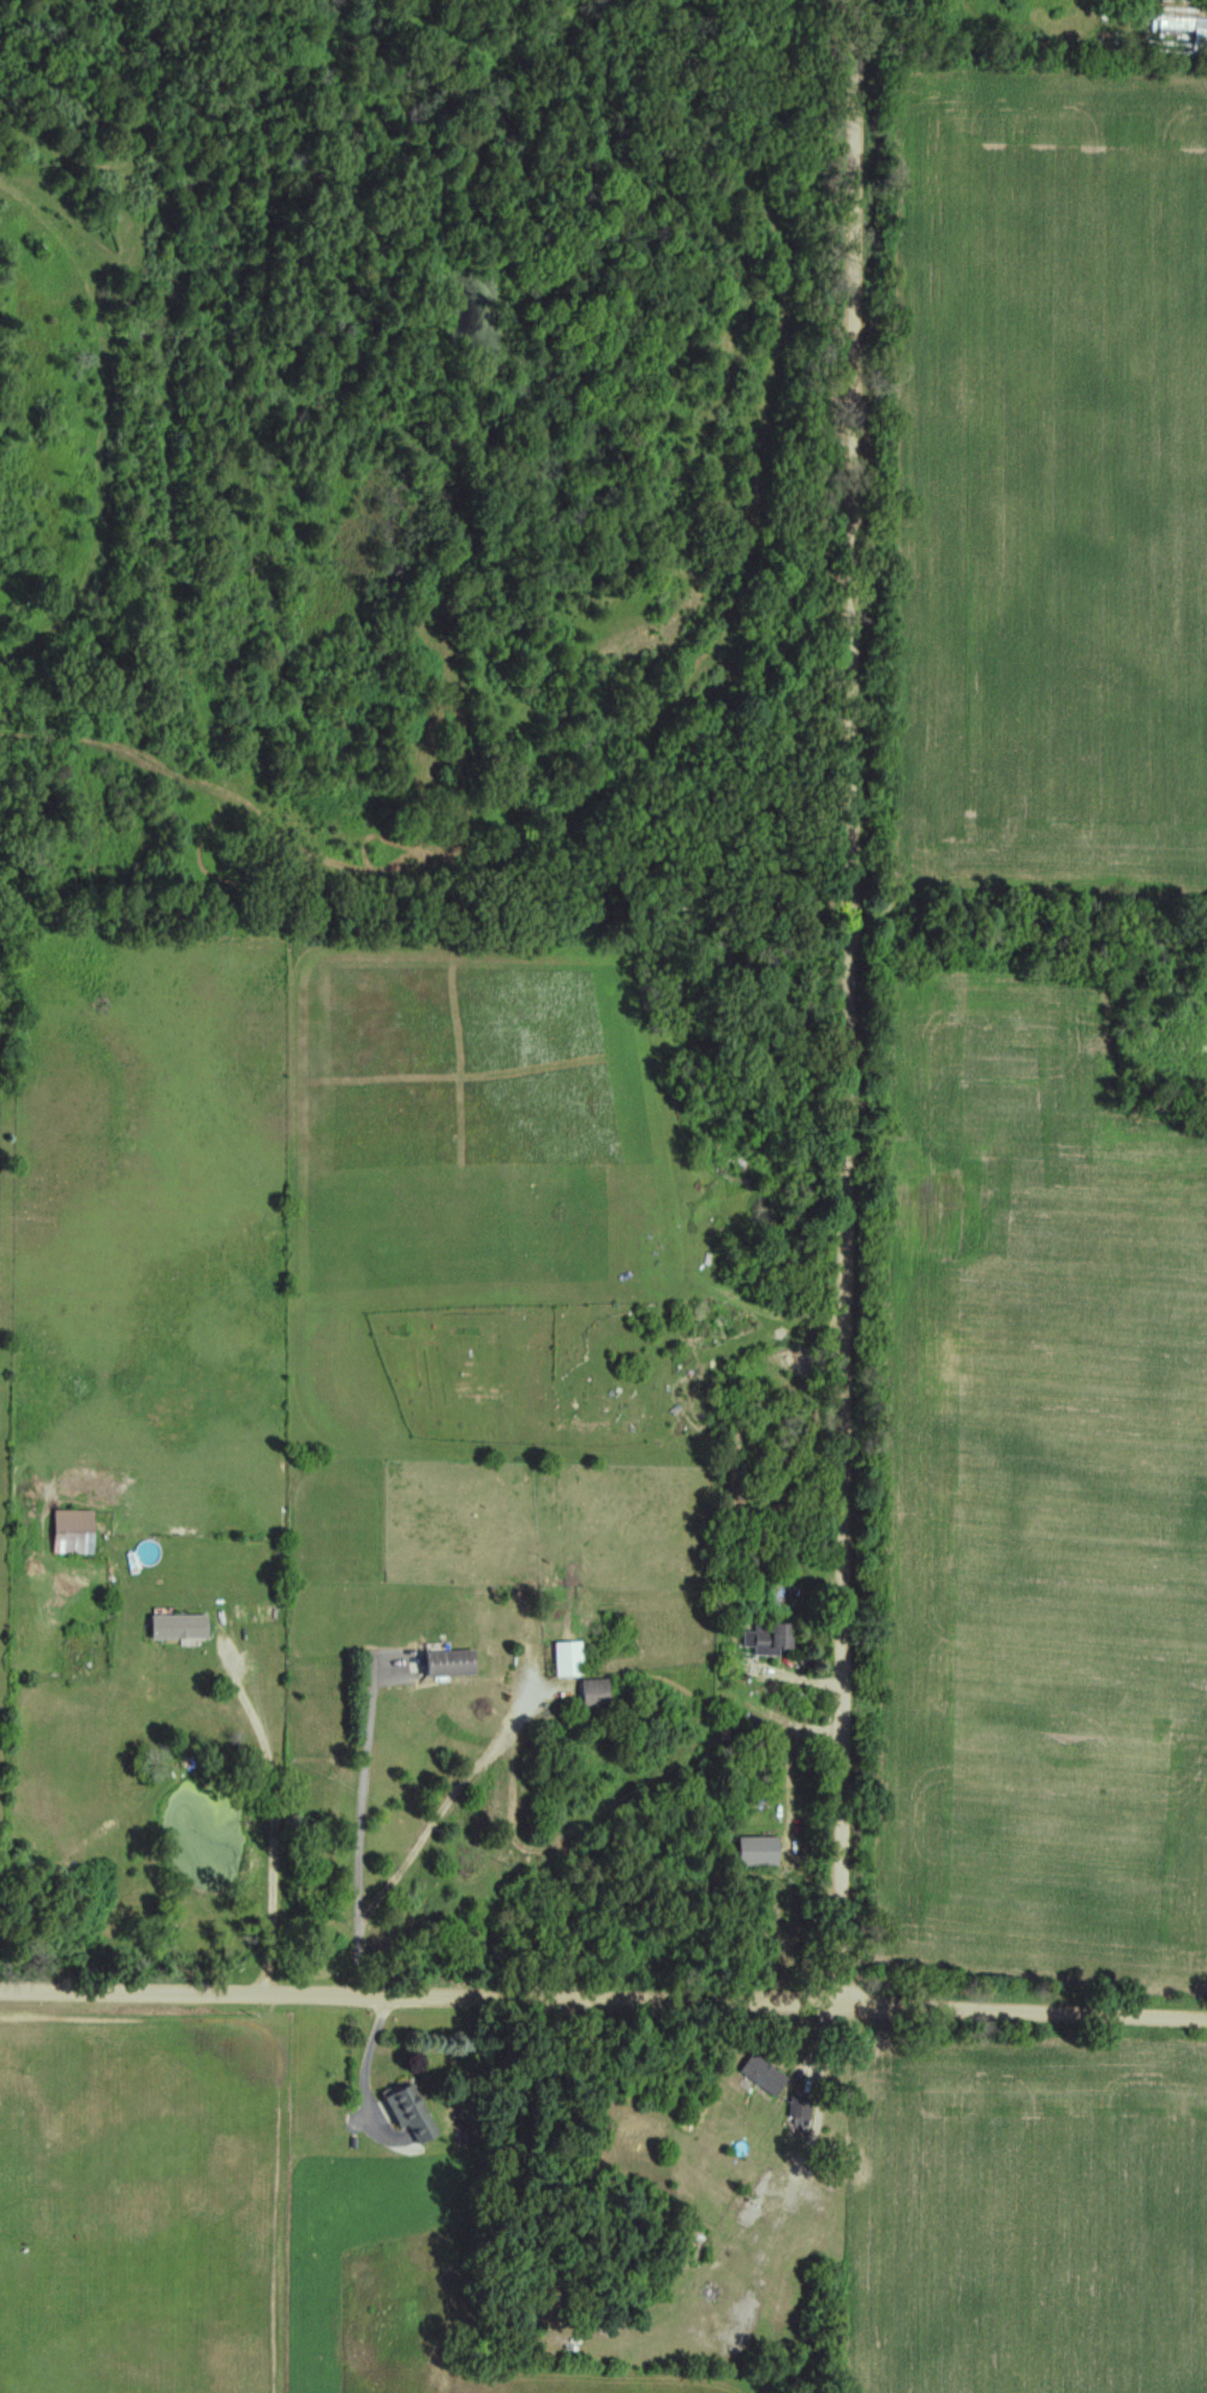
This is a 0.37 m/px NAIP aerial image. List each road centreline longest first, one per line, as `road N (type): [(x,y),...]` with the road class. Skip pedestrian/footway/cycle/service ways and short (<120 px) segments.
road 1 (residential): [(838,2002),(853,0)]
road 2 (residential): [(1206,2019),(838,2002),(0,1989)]

